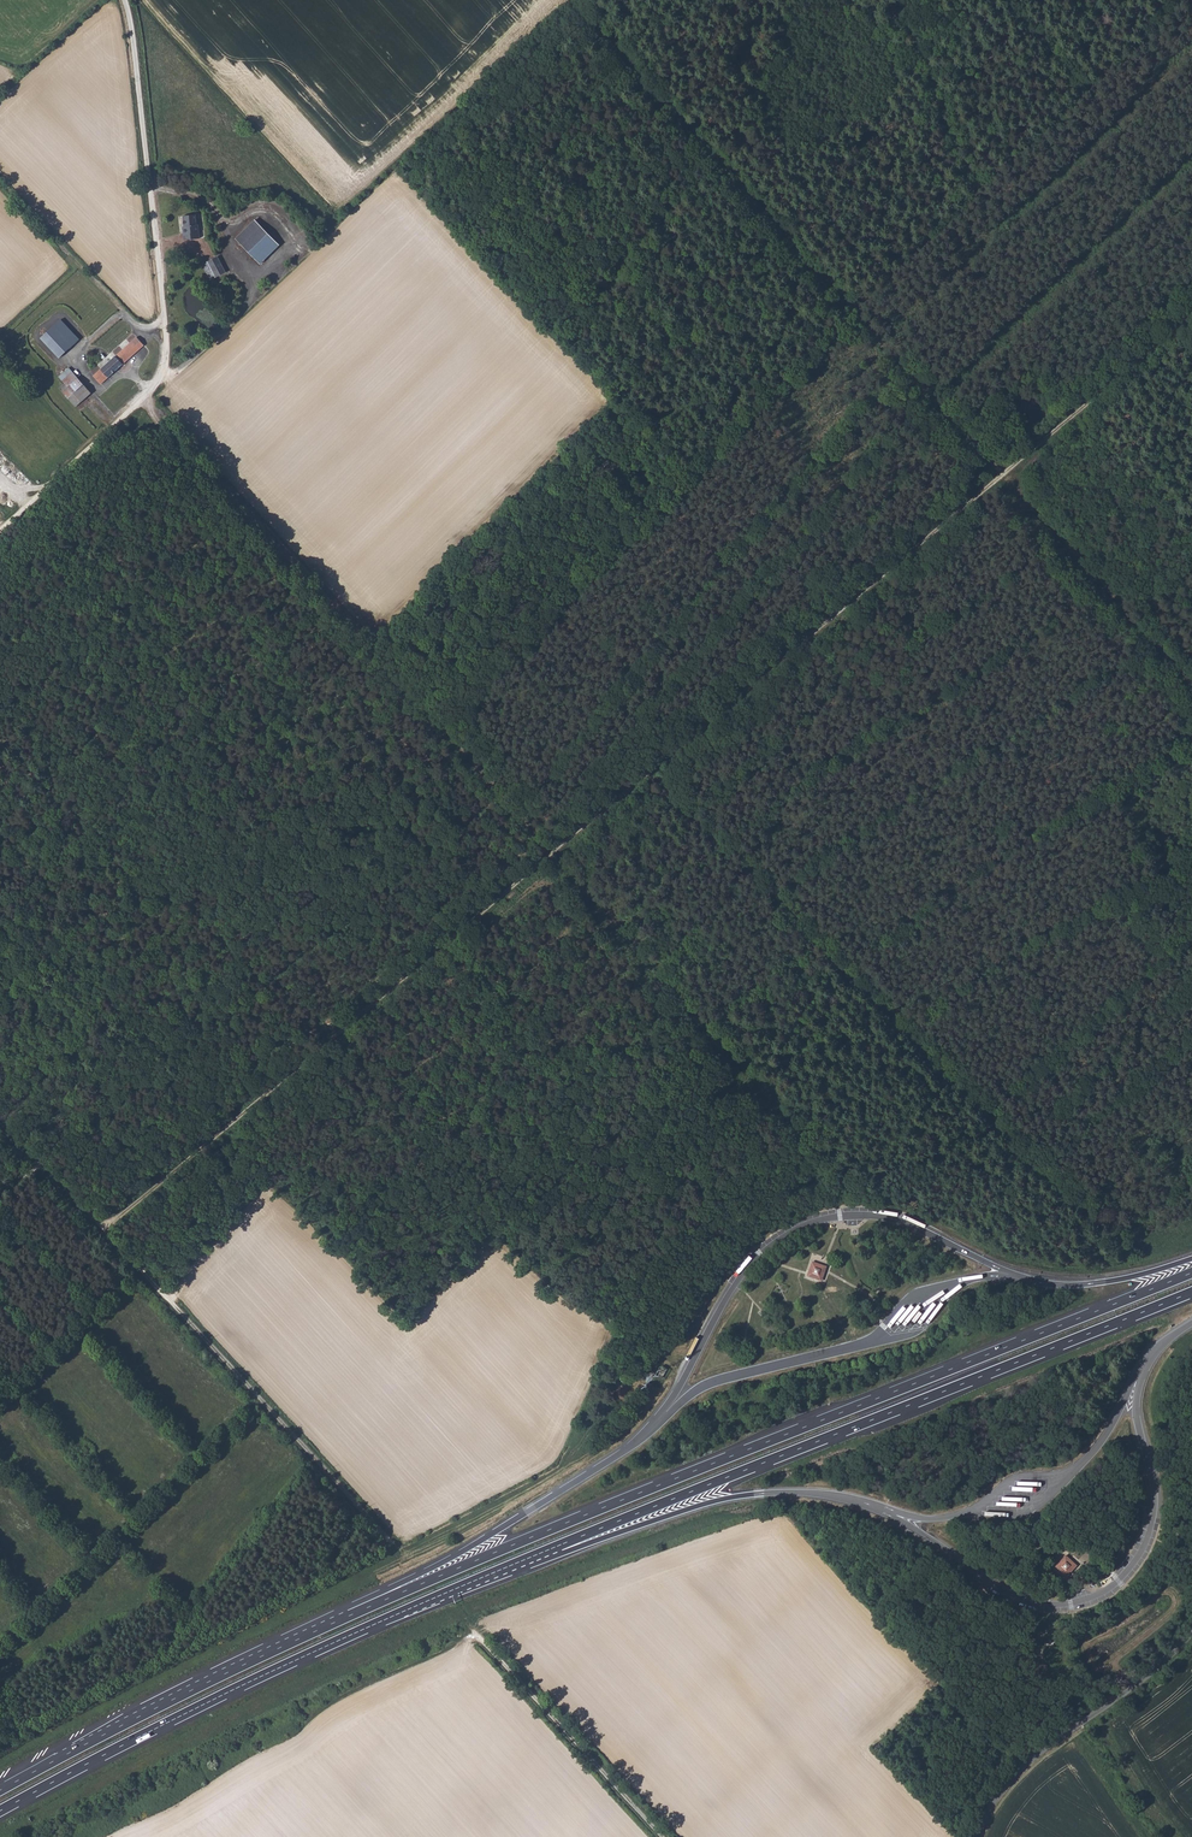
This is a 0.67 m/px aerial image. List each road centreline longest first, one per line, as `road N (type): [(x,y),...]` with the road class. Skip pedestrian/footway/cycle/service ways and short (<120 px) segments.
road 1 (track): [(1191,312),(100,1229)]
road 2 (track): [(142,403),(831,1170)]
road 3 (track): [(574,3),(1191,683)]
road 4 (motorway): [(1191,1273),(381,1602)]
road 5 (motorway): [(543,1552),(1191,1292)]
road 6 (unclassified): [(125,0),(160,276),(158,385),(0,533)]
road 7 (motorway): [(0,1811),(241,1686),(543,1552)]
road 8 (unclassified): [(390,1540),(0,1114)]
road 9 (track): [(158,385),(578,0)]
road 10 (motorway): [(381,1602),(0,1791)]
road 11 (motorway): [(543,1552),(555,1556),(743,1495),(829,1494),(886,1510)]
road 12 (motorway): [(657,1425),(493,1533),(384,1591),(381,1602)]
road 13 (unclassified): [(977,1836),(1033,1758),(1159,1671),(1191,1637)]
road 14 (unclassified): [(475,1633),(664,1836)]
road 15 (motorway): [(1191,1258),(1076,1285),(1008,1274)]

